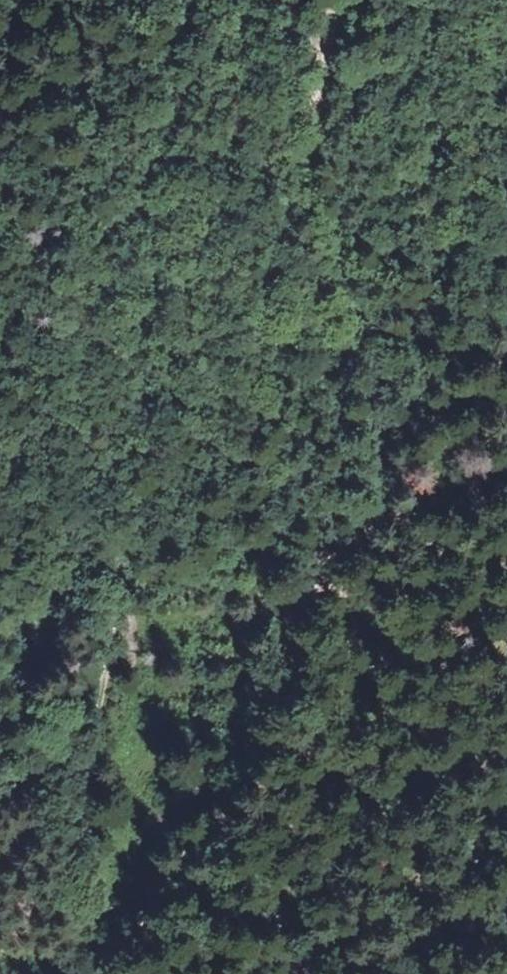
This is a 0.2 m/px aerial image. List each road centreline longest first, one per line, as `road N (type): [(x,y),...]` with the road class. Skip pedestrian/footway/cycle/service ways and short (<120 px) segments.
road 1 (track): [(123,764),(435,478),(356,347),(327,166),(338,17)]
road 2 (track): [(123,764),(127,291),(153,146),(188,105),(303,98),(338,17)]
road 3 (track): [(122,973),(130,894),(123,764)]

